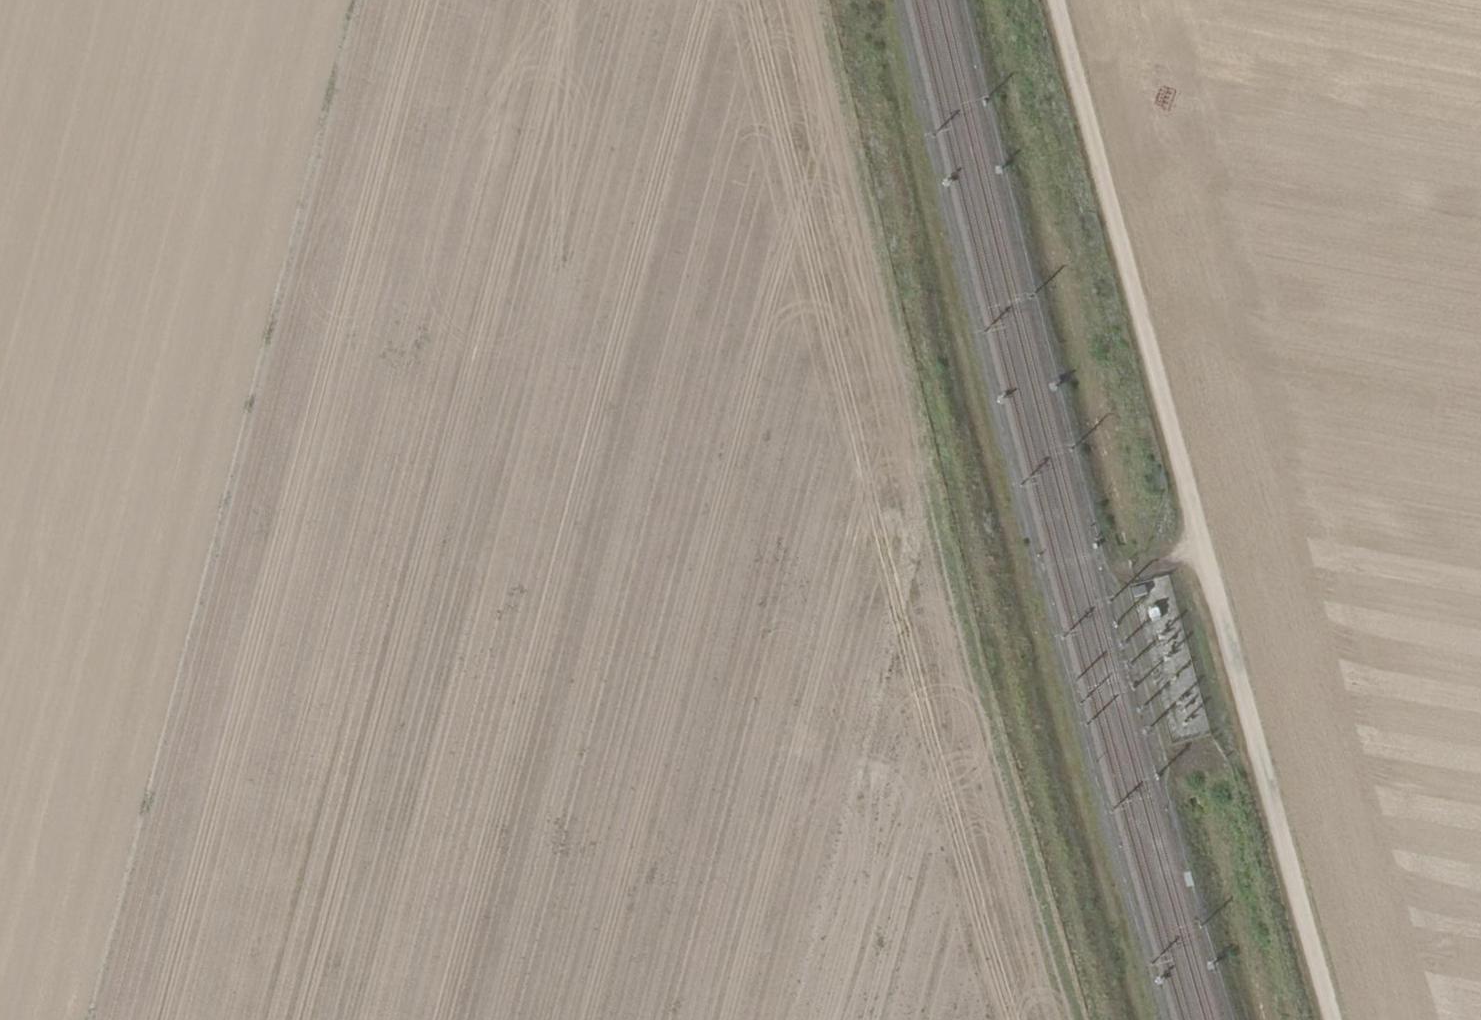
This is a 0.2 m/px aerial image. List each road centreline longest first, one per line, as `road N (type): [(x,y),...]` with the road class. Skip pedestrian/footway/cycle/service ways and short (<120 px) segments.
road 1 (track): [(1333,1019),(1200,557),(1059,0)]

